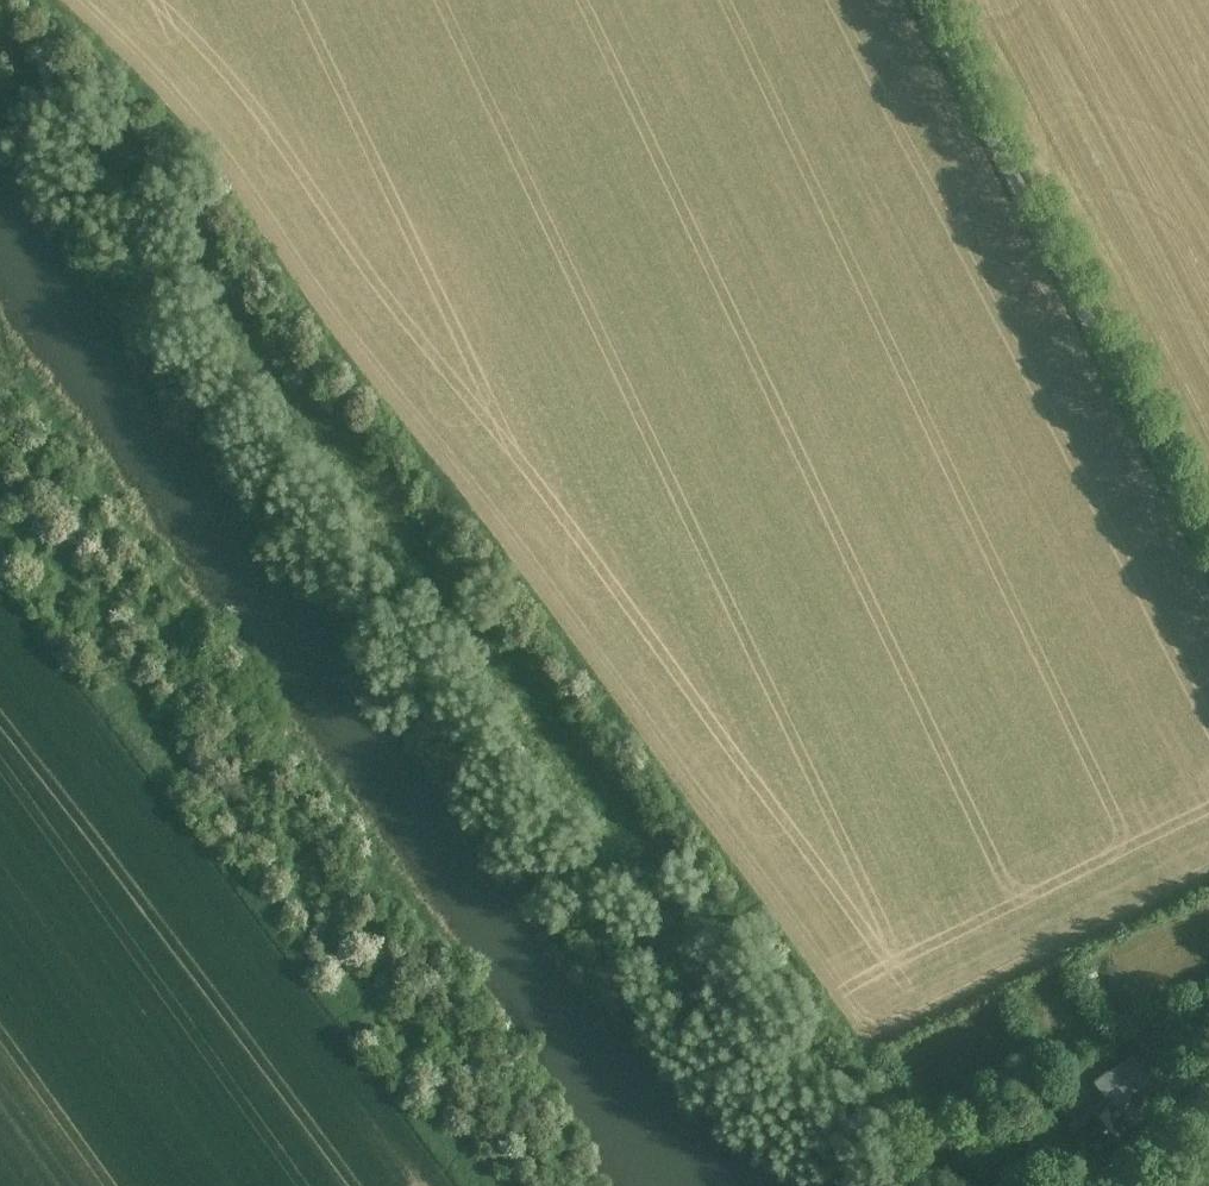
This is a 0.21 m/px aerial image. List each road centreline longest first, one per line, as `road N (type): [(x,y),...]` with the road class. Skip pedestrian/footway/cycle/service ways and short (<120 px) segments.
road 1 (track): [(1208,547),(926,0)]
road 2 (unclassified): [(1208,1102),(1094,1185)]

